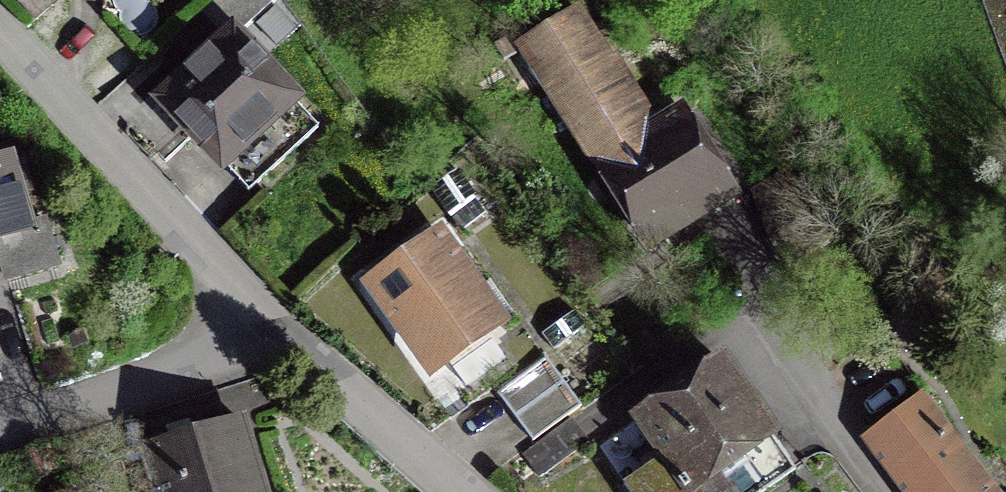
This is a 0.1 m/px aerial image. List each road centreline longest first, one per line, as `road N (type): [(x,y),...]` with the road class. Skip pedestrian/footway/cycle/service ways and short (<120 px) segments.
road 1 (residential): [(261,324),(0,49)]
road 2 (residential): [(261,324),(181,370),(0,426)]
road 3 (residential): [(459,491),(261,324)]
road 4 (residential): [(866,491),(753,361)]

